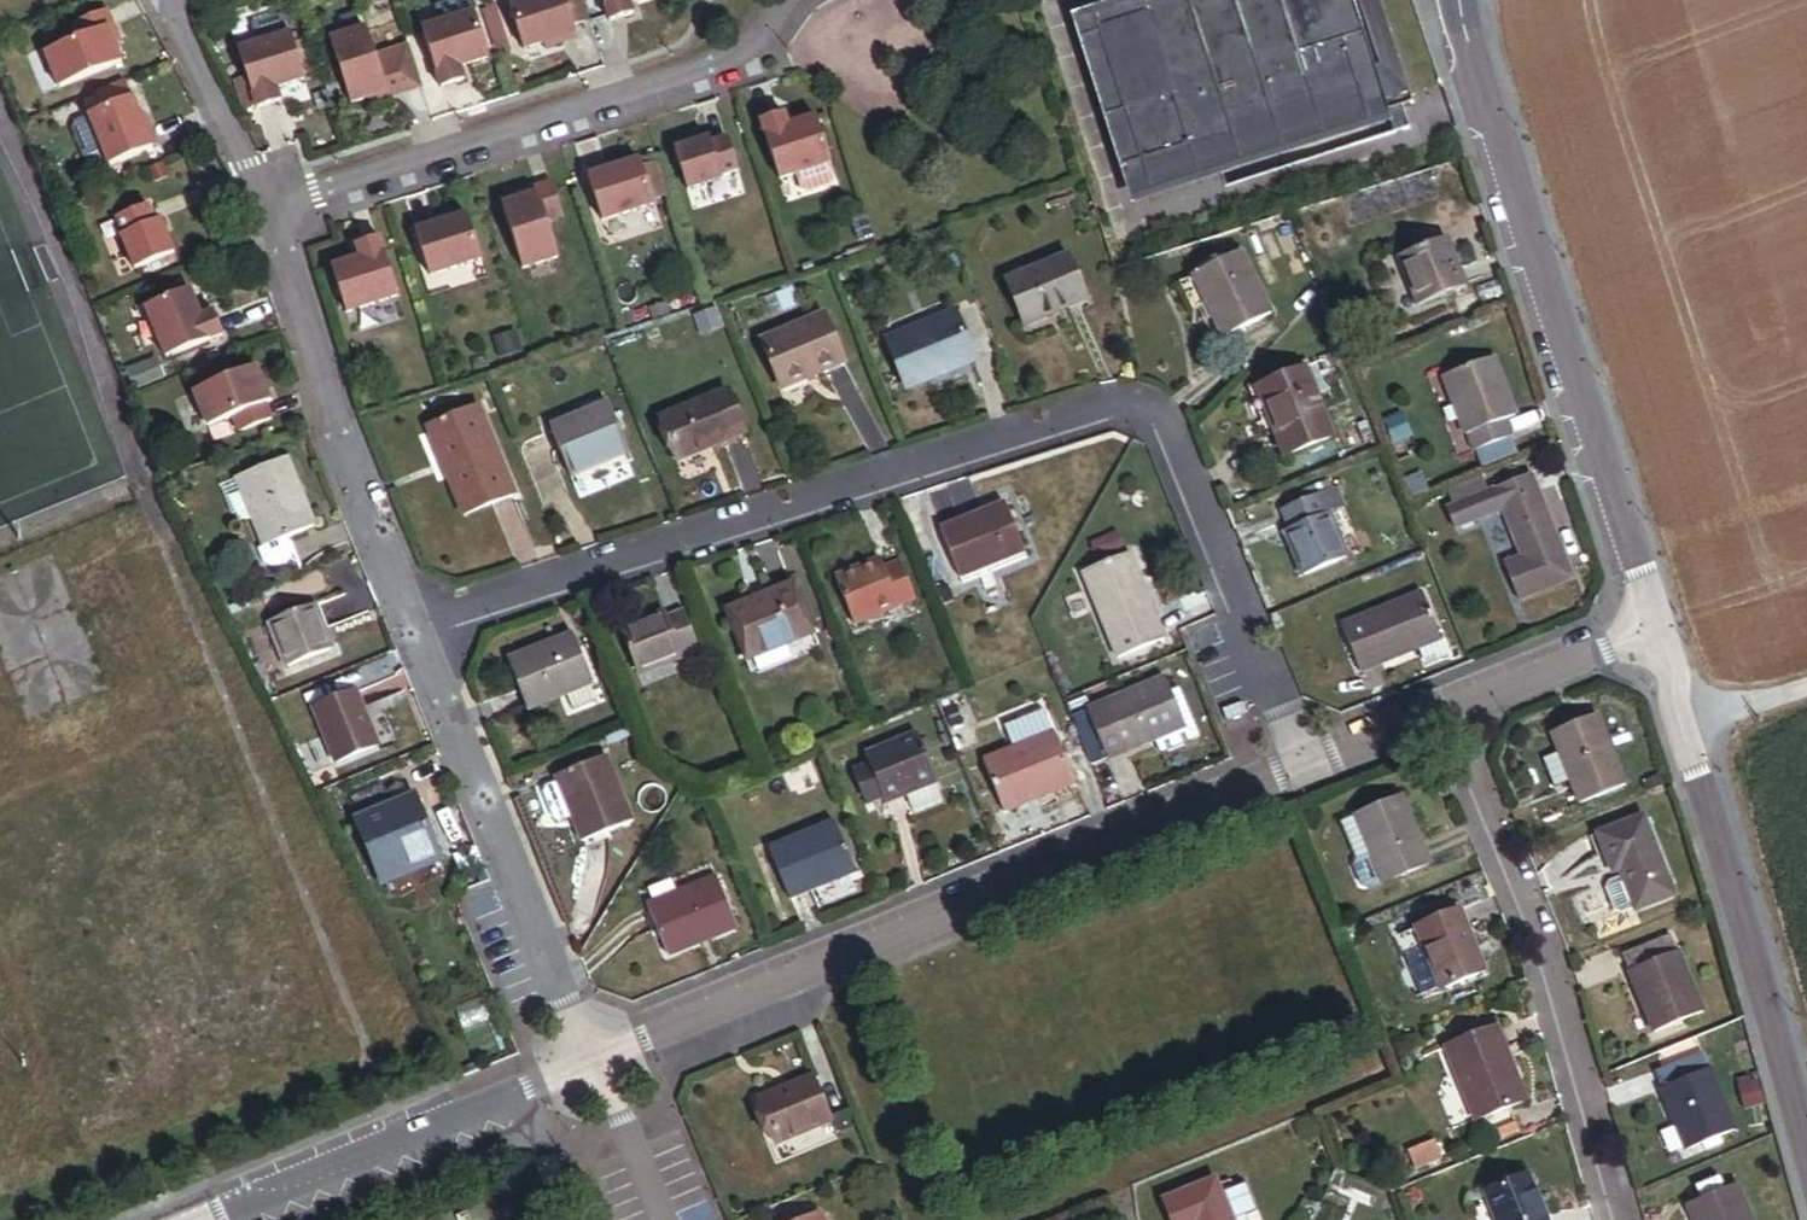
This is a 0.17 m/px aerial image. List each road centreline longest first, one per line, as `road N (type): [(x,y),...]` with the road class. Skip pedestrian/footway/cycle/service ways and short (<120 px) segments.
road 1 (residential): [(1304,770),(1172,442),(1128,408),(1104,409),(421,629)]
road 2 (residential): [(590,1060),(1304,770)]
road 3 (tertiary): [(1649,630),(1458,0)]
road 4 (residential): [(267,207),(760,50),(793,0)]
road 5 (tertiary): [(1806,1155),(1694,749),(1649,630)]
road 6 (residential): [(1619,1219),(1544,949),(1446,713)]
road 7 (residential): [(421,629),(590,1060)]
road 8 (residential): [(267,207),(333,428),(421,629)]
road 9 (residential): [(590,1060),(187,1219)]
road 10 (residential): [(170,0),(267,207)]
road 11 (residential): [(1446,713),(1649,630)]
road 12 (residential): [(590,1060),(653,1219)]
road 13 (residential): [(1304,770),(1446,713)]

